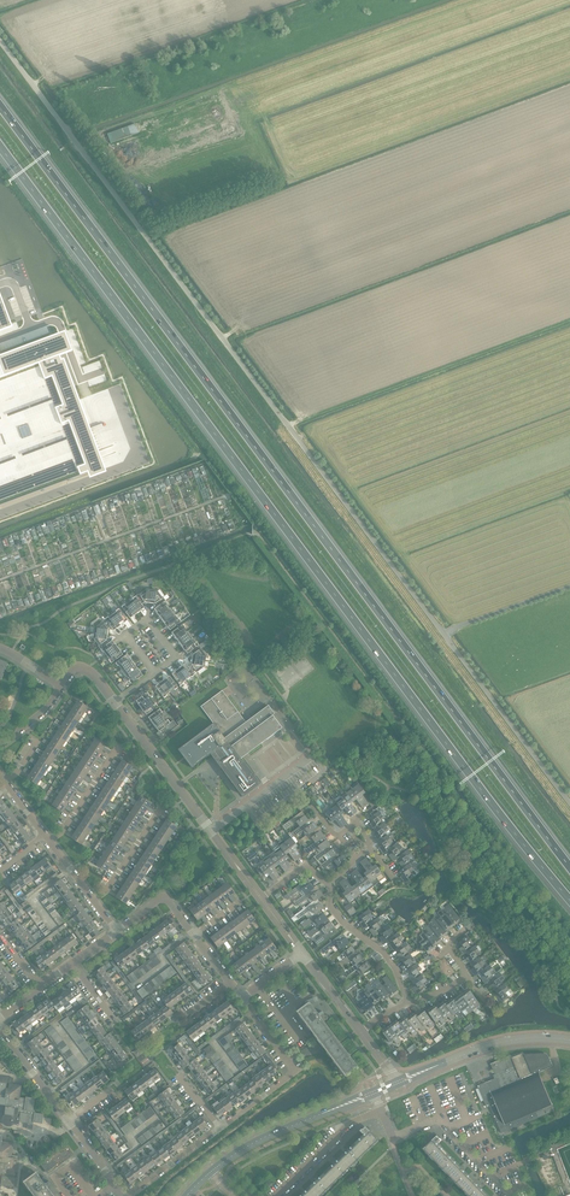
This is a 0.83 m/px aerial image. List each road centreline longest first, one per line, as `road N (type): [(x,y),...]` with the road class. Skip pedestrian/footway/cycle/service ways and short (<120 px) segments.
road 1 (motorway): [(569,867),(0,105)]
road 2 (unclassified): [(569,802),(0,42)]
road 3 (motorway): [(0,145),(569,898)]
road 4 (unclassified): [(30,328),(62,324),(89,399),(132,464),(0,514)]
road 5 (residential): [(261,898),(115,704)]
road 6 (residential): [(512,1195),(444,1118),(391,1137),(381,1110)]
road 7 (residential): [(220,1128),(296,1072),(241,999)]
road 8 (tertiary): [(569,1040),(489,1046),(419,1073)]
road 9 (residential): [(326,884),(330,906),(384,952),(408,1004)]
road 10 (tertiary): [(343,1105),(257,1141),(210,1172)]
road 11 (residential): [(275,1195),(351,1123),(381,1110)]

